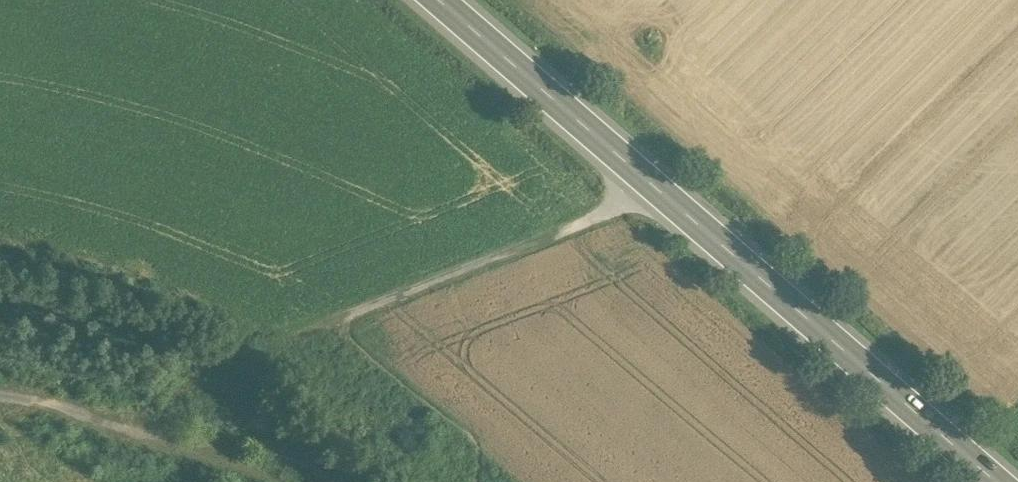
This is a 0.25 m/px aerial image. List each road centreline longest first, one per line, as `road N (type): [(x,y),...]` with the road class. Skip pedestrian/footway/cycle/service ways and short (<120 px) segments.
road 1 (primary): [(438,0),(1003,481)]
road 2 (track): [(658,189),(597,221),(295,336)]
road 3 (track): [(310,366),(445,481)]
road 4 (track): [(137,428),(0,396)]
road 5 (track): [(137,428),(258,481)]

